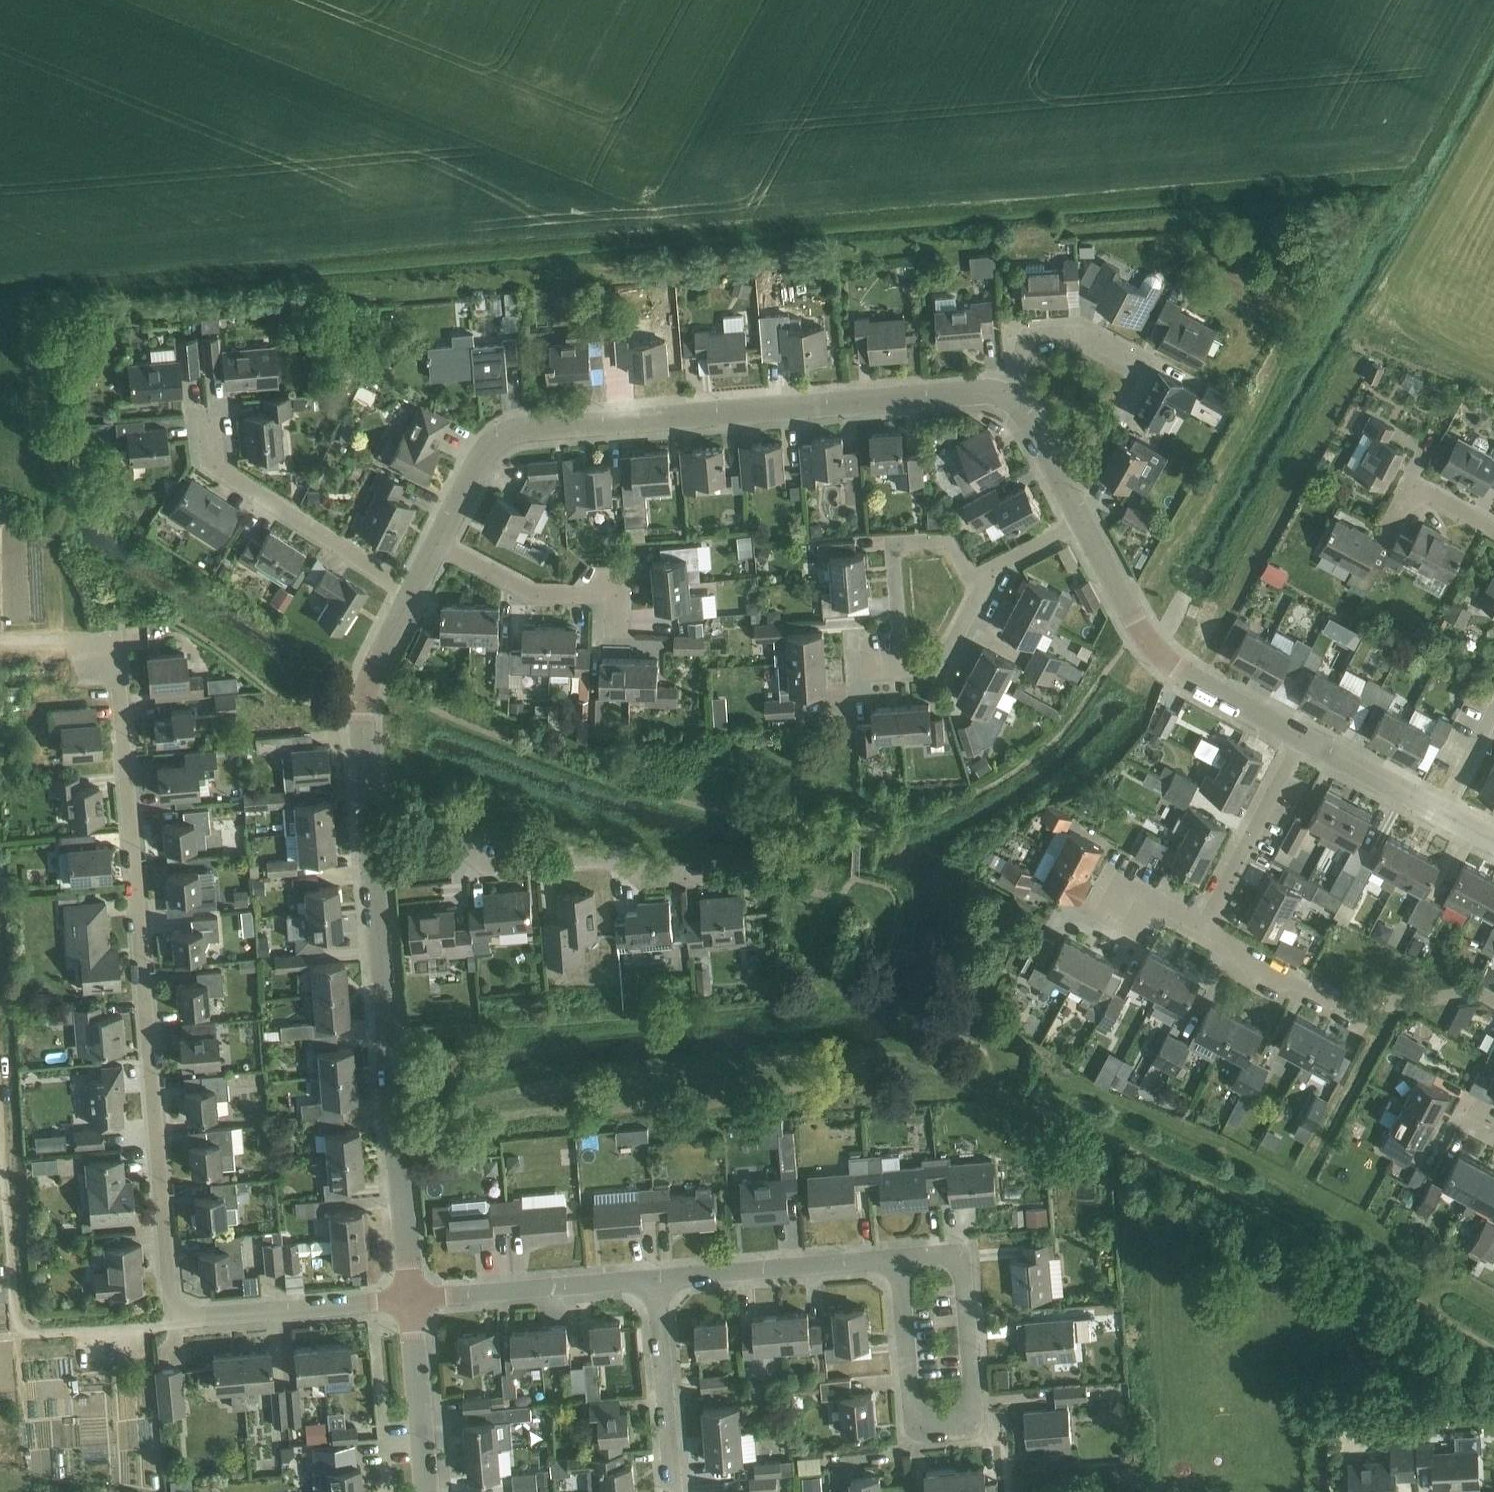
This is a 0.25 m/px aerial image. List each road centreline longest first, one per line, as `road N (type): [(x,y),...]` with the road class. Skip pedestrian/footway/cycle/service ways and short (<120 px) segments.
road 1 (residential): [(183,1321),(117,652)]
road 2 (residential): [(1010,397),(521,433),(494,449),(443,543)]
road 3 (residential): [(419,1302),(380,860)]
road 4 (residential): [(703,880),(652,881),(619,858),(498,864),(464,848),(380,860)]
road 5 (residential): [(1307,741),(1160,653),(1087,521)]
road 6 (residential): [(1493,1001),(1349,1014),(1204,935)]
road 7 (residential): [(898,1260),(960,1258),(969,1267),(981,1410),(971,1425),(938,1430),(915,1414)]
road 8 (residential): [(873,674),(936,669),(979,579),(1087,521)]
road 9 (residential): [(418,595),(219,464),(216,420)]
road 10 (residential): [(380,860),(363,714),(369,680),(418,595)]
road 11 (residential): [(655,1277),(898,1260)]
road 12 (residential): [(419,1302),(655,1277)]
road 13 (residential): [(183,1321),(419,1302)]
road 14 (residential): [(622,628),(622,595),(541,595),(443,543)]
road 15 (residential): [(1204,935),(1307,741)]
road 16 (residential): [(674,1491),(655,1277)]
road 17 (residential): [(434,1491),(419,1302)]
road 18 (residential): [(1149,371),(1081,335),(1041,336),(1017,360),(1010,397)]
road 19 (residential): [(1451,814),(1307,741)]
road 20 (residential): [(915,1414),(898,1260)]
road 21 (residential): [(1087,521),(1024,408),(1010,397)]
road 22 (residential): [(1493,530),(1423,492),(1407,494),(1393,525)]

